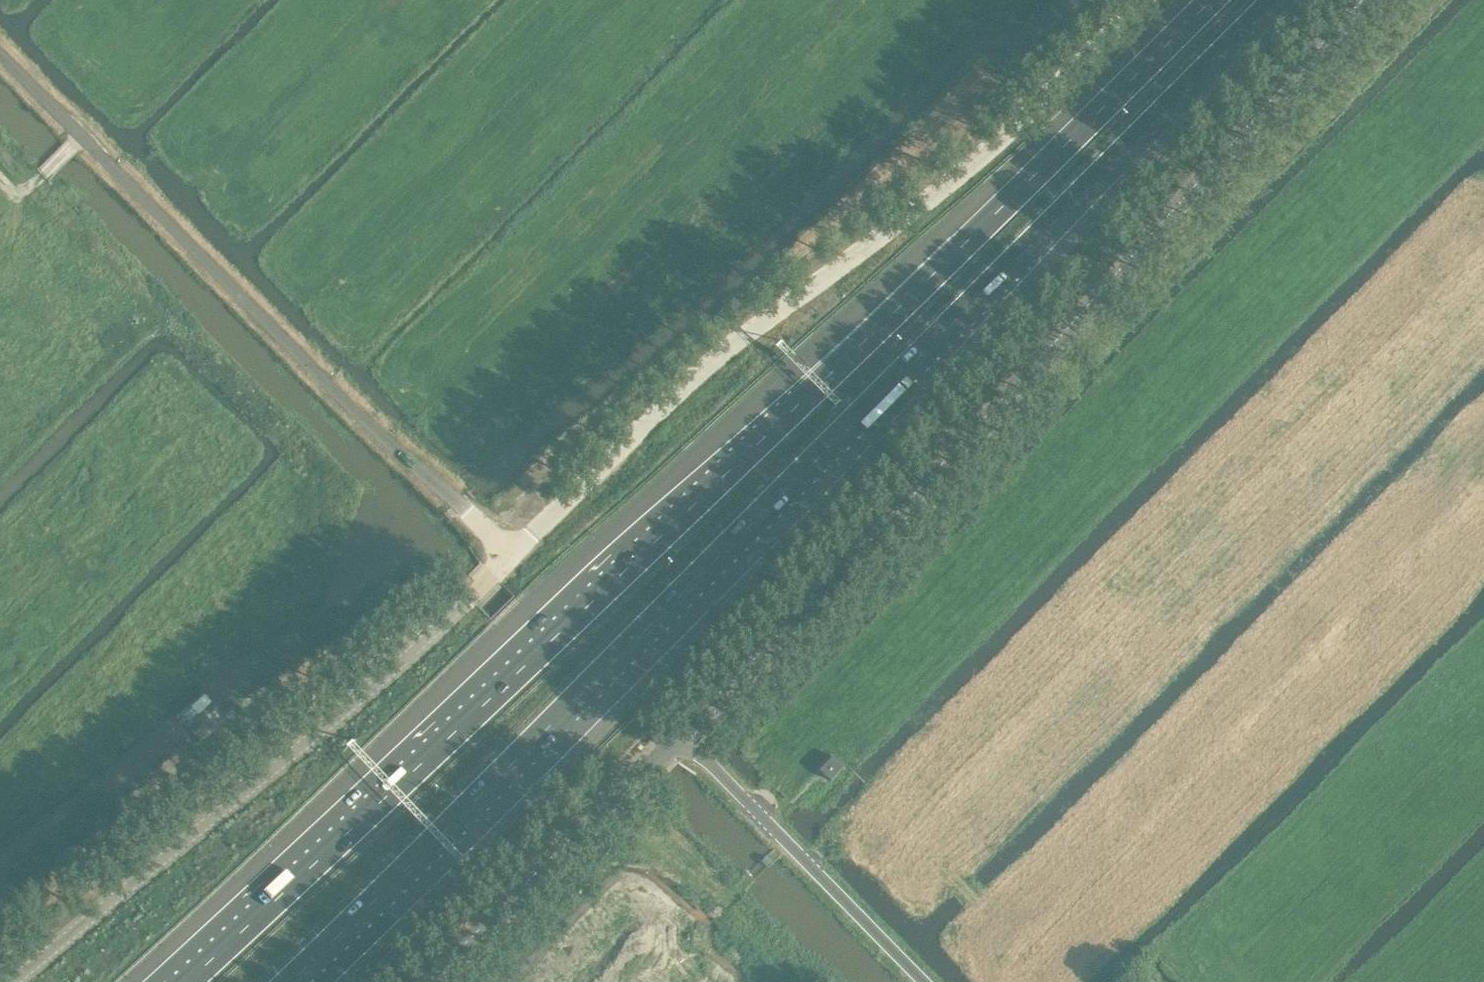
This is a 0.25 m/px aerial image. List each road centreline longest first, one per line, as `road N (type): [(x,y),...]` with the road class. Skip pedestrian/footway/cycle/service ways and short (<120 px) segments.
road 1 (motorway): [(1205,0),(796,407),(186,981)]
road 2 (motorway): [(288,981),(1287,0)]
road 3 (unclassified): [(681,736),(954,458),(1371,0)]
road 4 (unclassified): [(511,554),(703,369),(925,202),(1142,0)]
road 5 (unclassified): [(511,554),(366,422),(0,55)]
road 6 (unclassified): [(13,981),(372,686),(511,554)]
road 7 (unclassified): [(433,981),(681,736)]
road 8 (unclassified): [(924,981),(681,736)]

